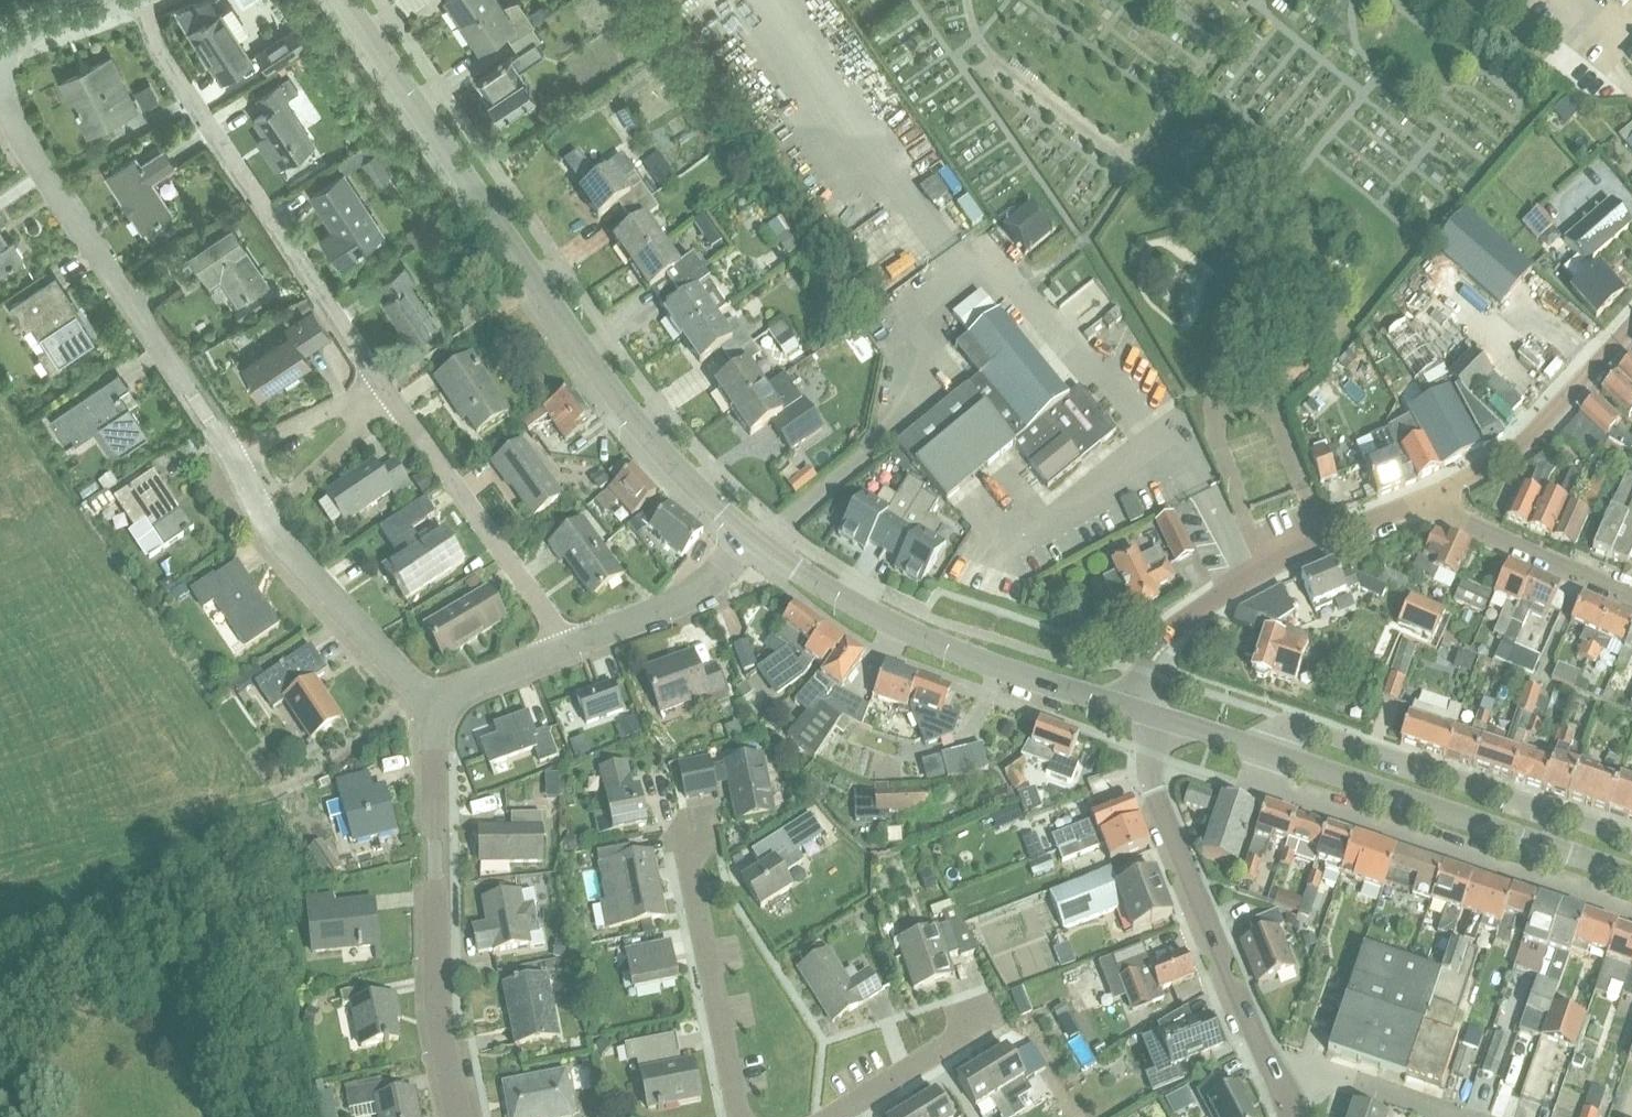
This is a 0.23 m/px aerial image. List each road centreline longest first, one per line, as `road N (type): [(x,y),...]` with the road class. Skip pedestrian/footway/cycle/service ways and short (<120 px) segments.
road 1 (tertiary): [(759,548),(675,472),(611,391),(347,0)]
road 2 (residential): [(380,381),(164,58),(143,0)]
road 3 (residential): [(229,454),(18,132),(0,81)]
road 4 (residential): [(1259,750),(1269,792),(1631,913)]
road 5 (tertiary): [(1144,715),(890,626),(759,548)]
road 6 (residential): [(458,1116),(436,995),(434,704)]
road 7 (residential): [(1281,1087),(1152,790),(1144,715)]
road 8 (residential): [(1631,839),(1303,727),(1259,750)]
road 9 (tertiary): [(1259,750),(1631,876)]
road 10 (residential): [(1144,715),(1141,685),(1155,641),(1266,568),(1434,494)]
road 11 (residential): [(565,649),(390,396)]
road 12 (residential): [(738,1116),(673,826)]
road 13 (residential): [(1434,494),(1508,455),(1631,324)]
road 14 (residential): [(434,704),(259,515)]
road 15 (residential): [(1631,601),(1460,524),(1434,494)]
road 16 (residential): [(565,649),(668,609),(759,548)]
road 17 (residential): [(831,1116),(988,1021)]
road 18 (residential): [(1458,1116),(1347,1079),(1281,1087)]
road 19 (residential): [(259,515),(294,492),(390,396)]
road 20 (residential): [(229,454),(380,381)]
road 21 (residential): [(434,704),(565,649)]
road 22 (residential): [(0,45),(123,0)]
road 23 (tertiary): [(1259,750),(1144,715)]

